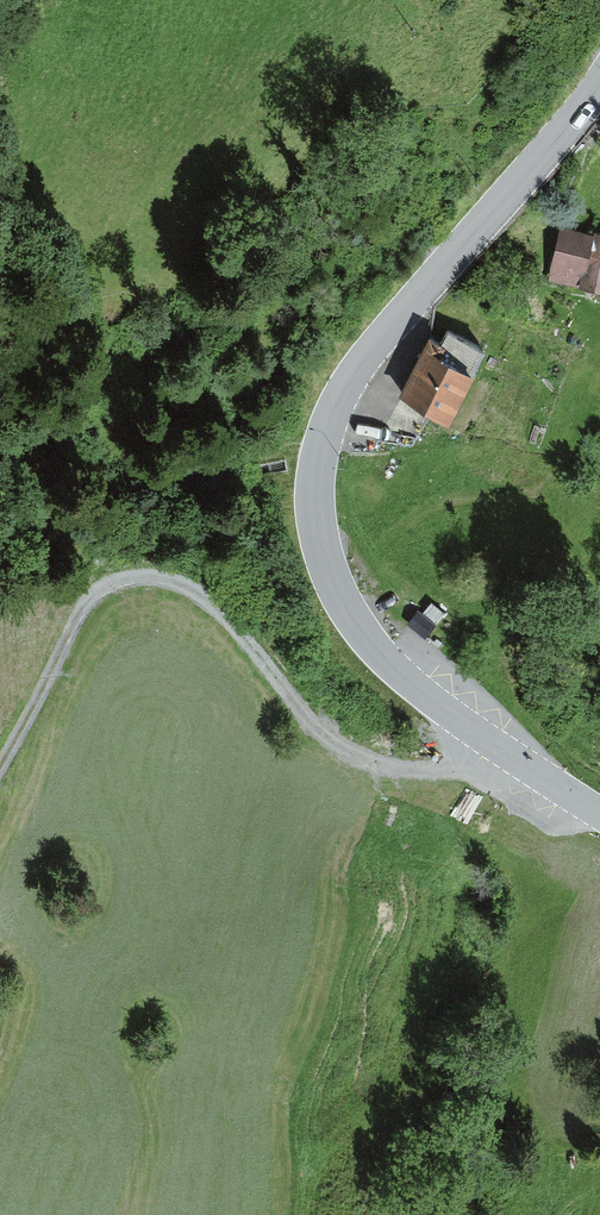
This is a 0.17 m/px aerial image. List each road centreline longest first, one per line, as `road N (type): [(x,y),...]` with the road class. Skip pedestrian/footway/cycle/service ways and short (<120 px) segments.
road 1 (tertiary): [(599,816),(389,664),(329,574),(315,510),(324,440),(350,379),(599,83)]
road 2 (track): [(0,784),(81,608),(116,584),(171,577),(223,592),(317,725),(366,759),(438,759),(499,747)]

